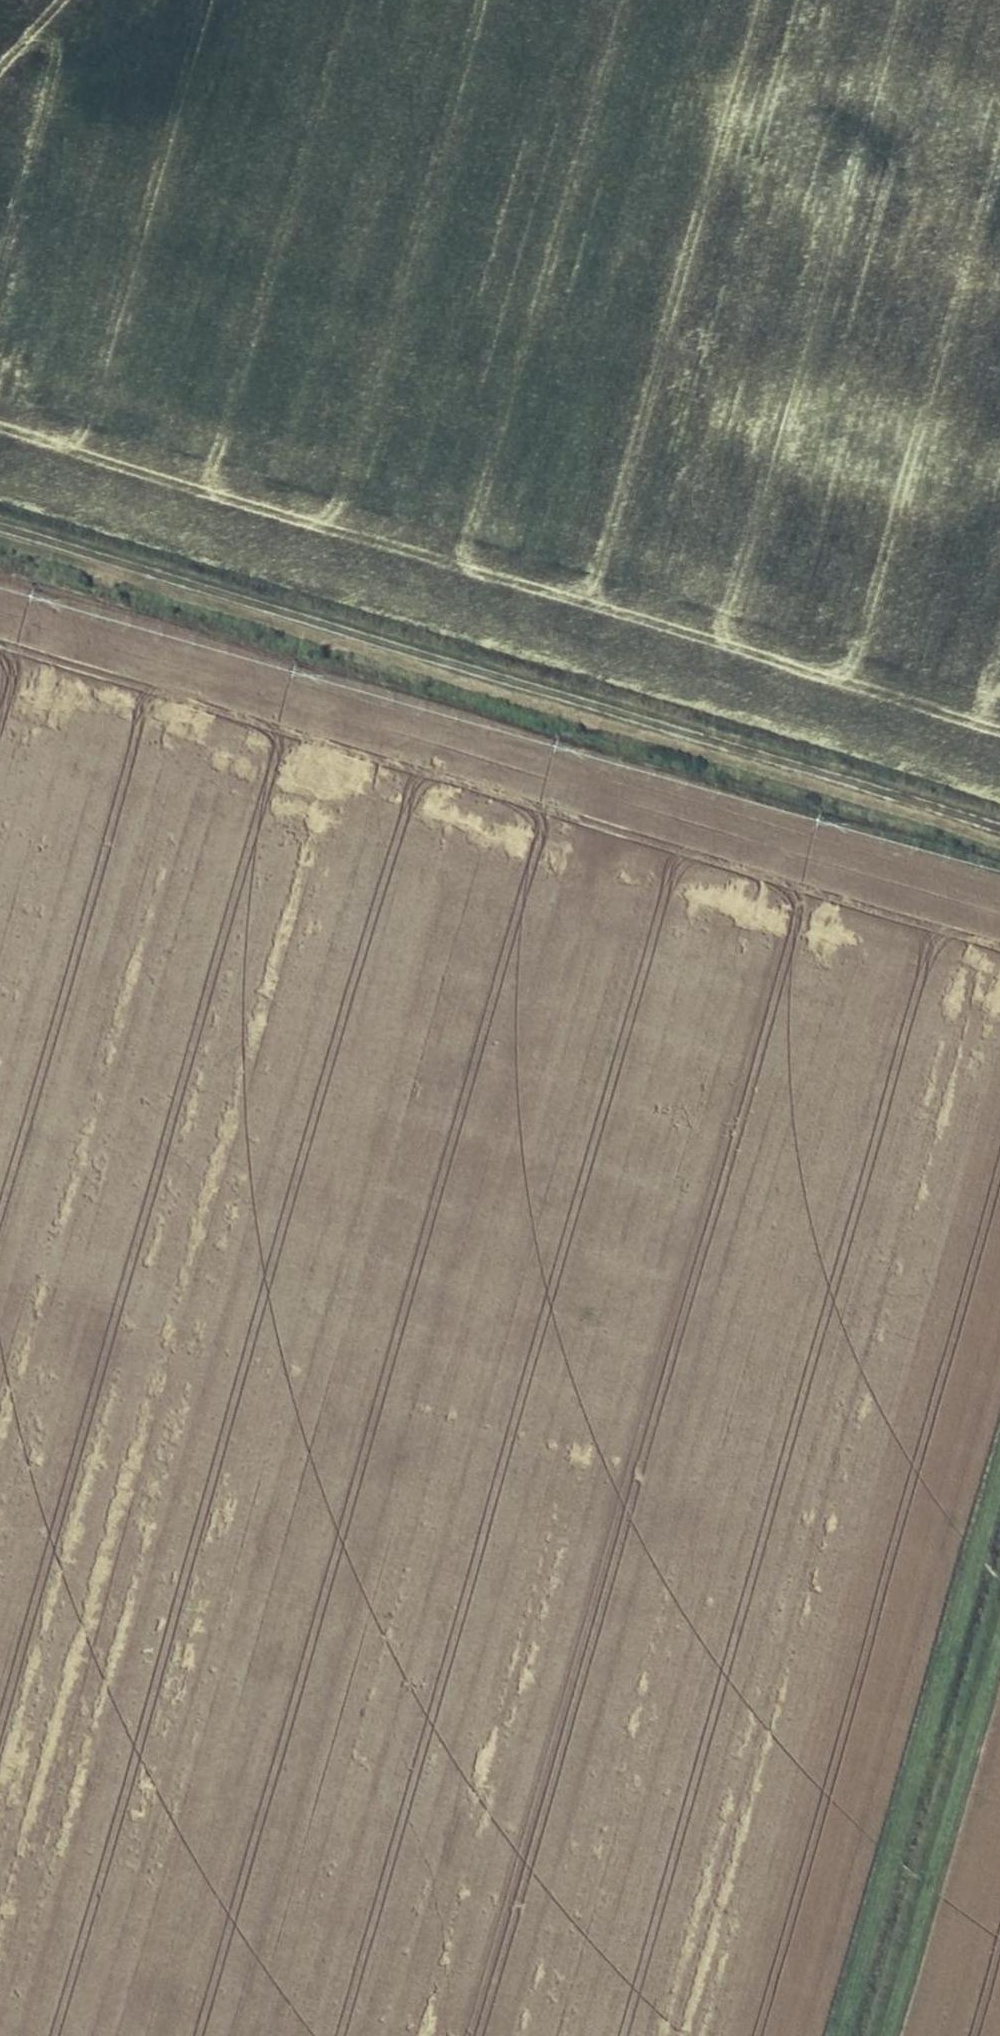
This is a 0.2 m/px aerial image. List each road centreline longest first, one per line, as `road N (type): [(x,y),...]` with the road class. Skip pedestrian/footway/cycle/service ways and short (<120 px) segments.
road 1 (track): [(0,521),(999,825)]

